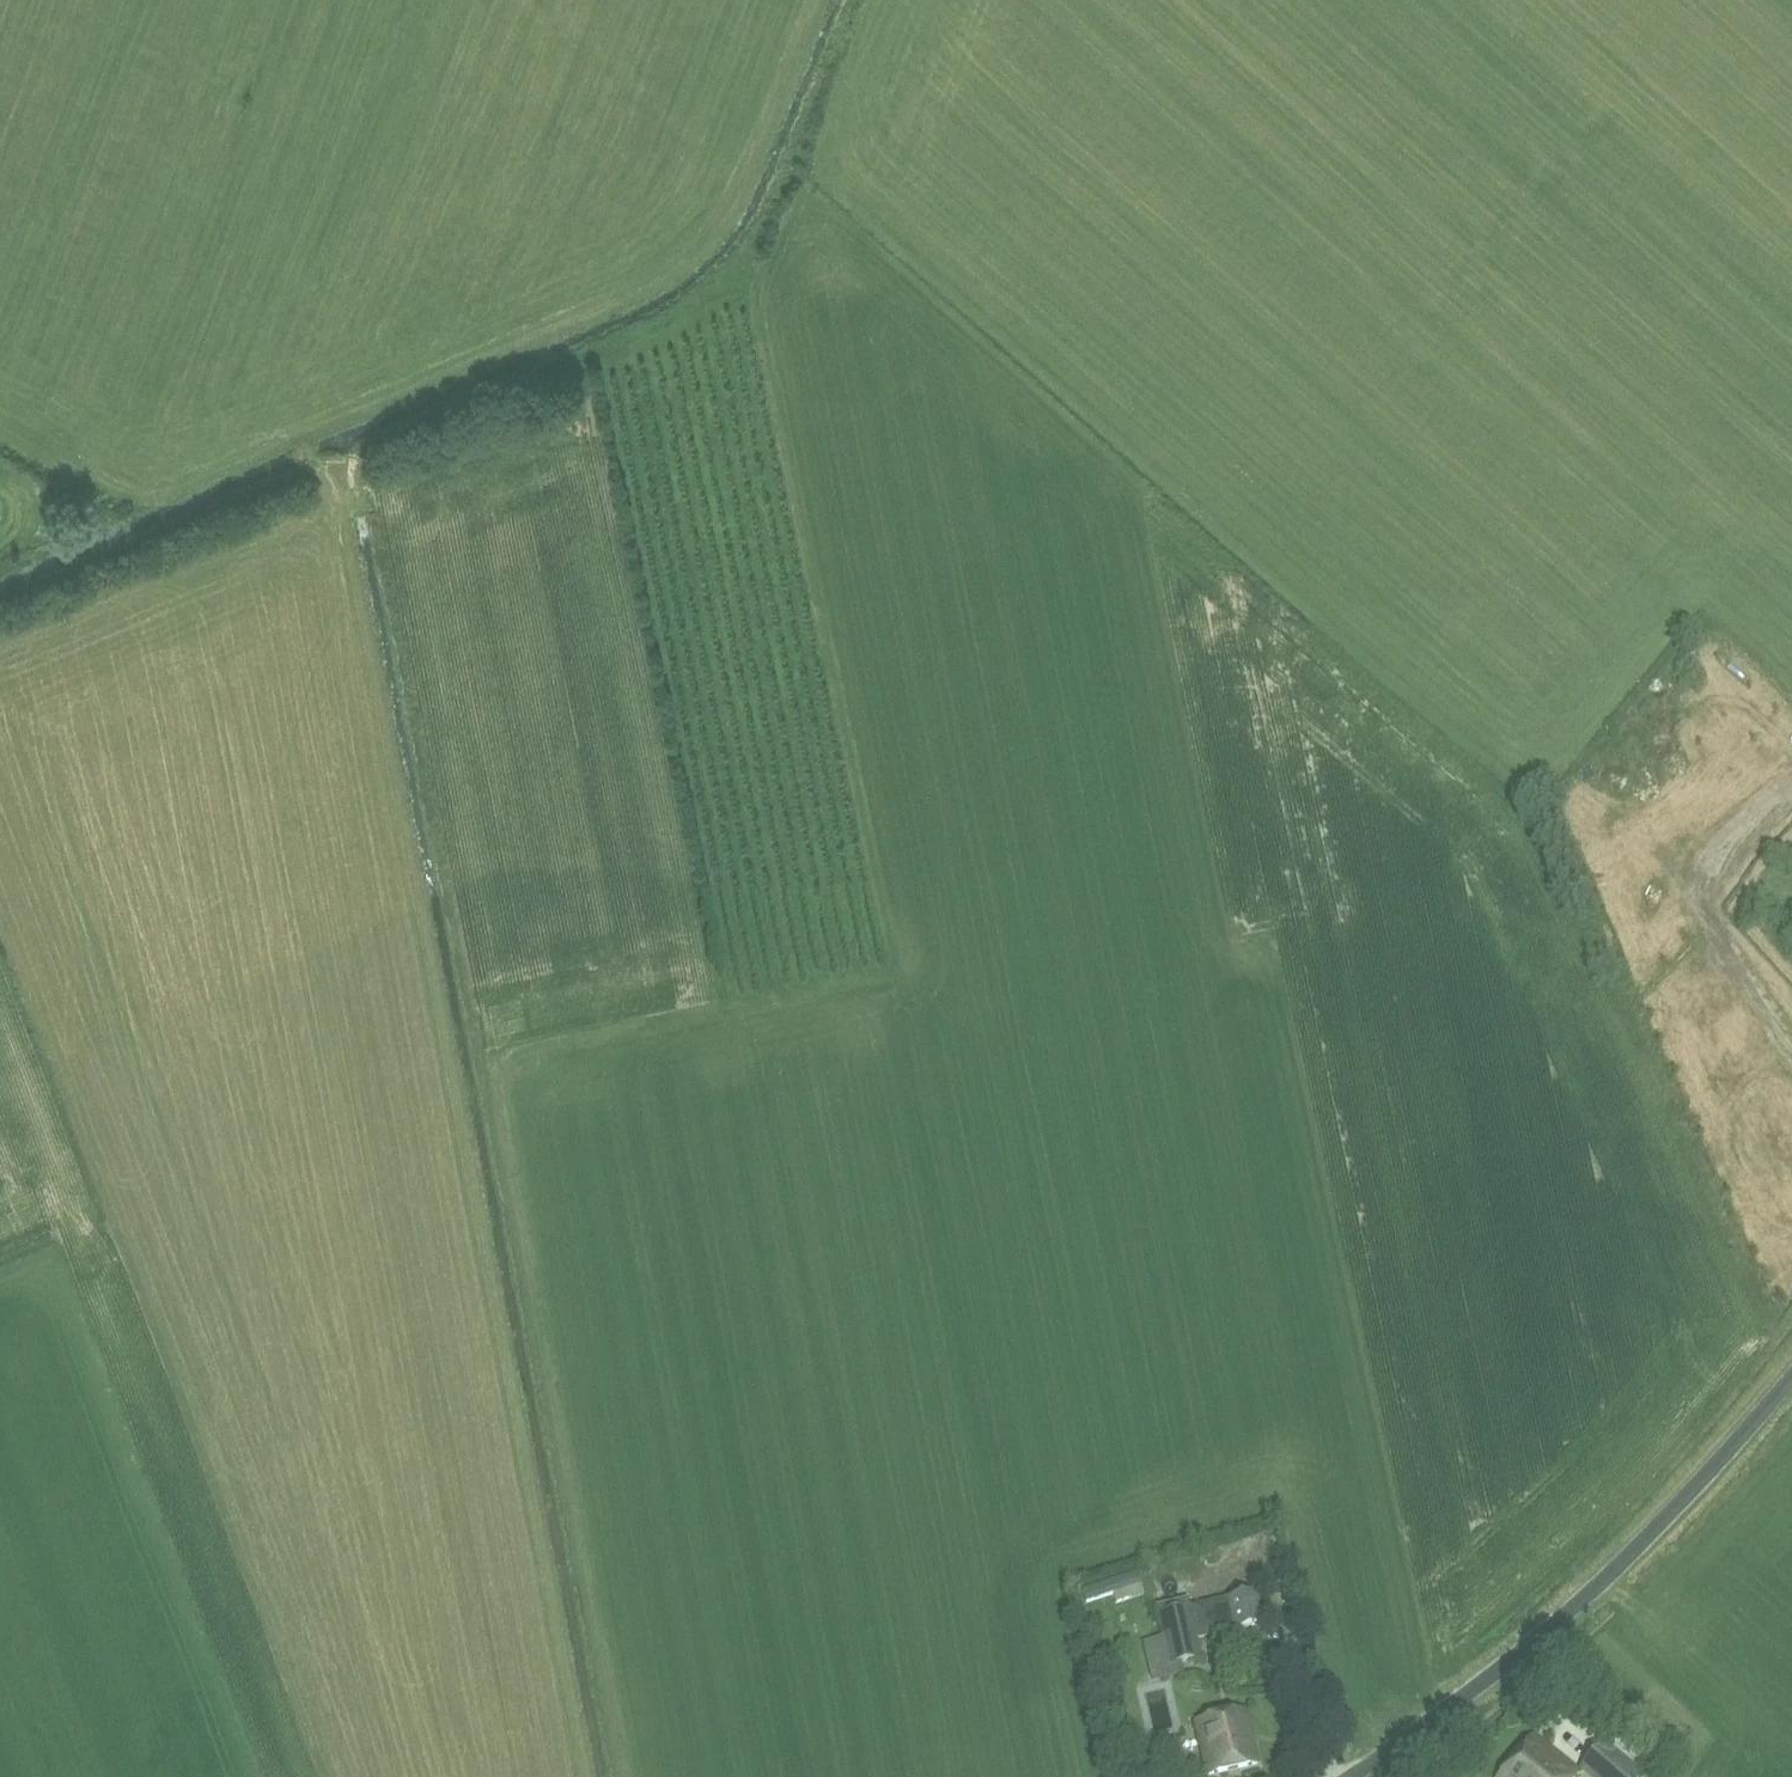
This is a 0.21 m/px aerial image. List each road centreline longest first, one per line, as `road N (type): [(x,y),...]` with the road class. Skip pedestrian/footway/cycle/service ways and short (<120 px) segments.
road 1 (unclassified): [(1351,1776),(1619,1566),(1791,1376)]

